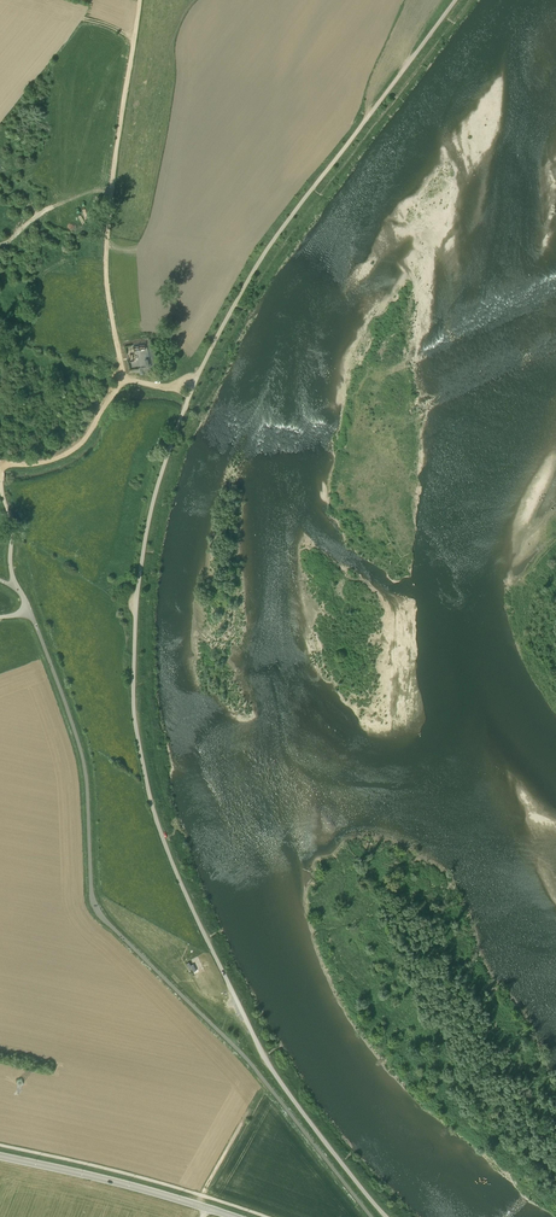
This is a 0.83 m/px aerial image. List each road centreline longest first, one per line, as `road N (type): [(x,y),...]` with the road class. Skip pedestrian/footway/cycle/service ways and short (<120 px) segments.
road 1 (unclassified): [(388,1216),(263,1054),(166,847),(136,732),(136,608),(154,498),(213,343),(270,244),(455,0)]
road 2 (track): [(123,379),(108,228),(140,0)]
road 3 (tertiary): [(0,1154),(198,1203)]
road 4 (track): [(1,470),(73,450),(123,379)]

